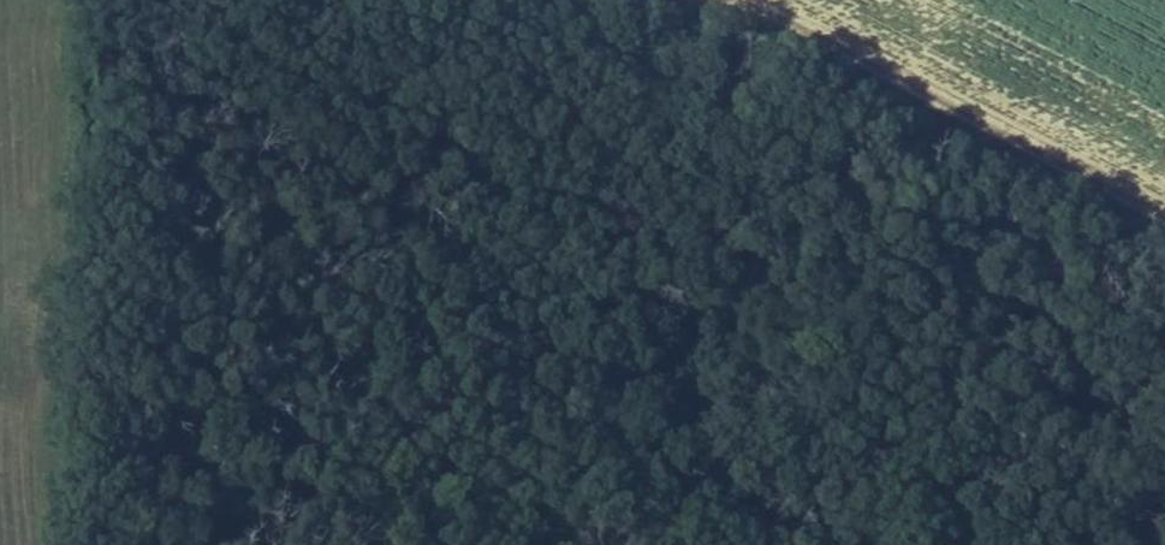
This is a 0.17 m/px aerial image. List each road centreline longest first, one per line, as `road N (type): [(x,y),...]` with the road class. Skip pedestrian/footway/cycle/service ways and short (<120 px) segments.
road 1 (track): [(698,0),(806,33),(1164,225)]

